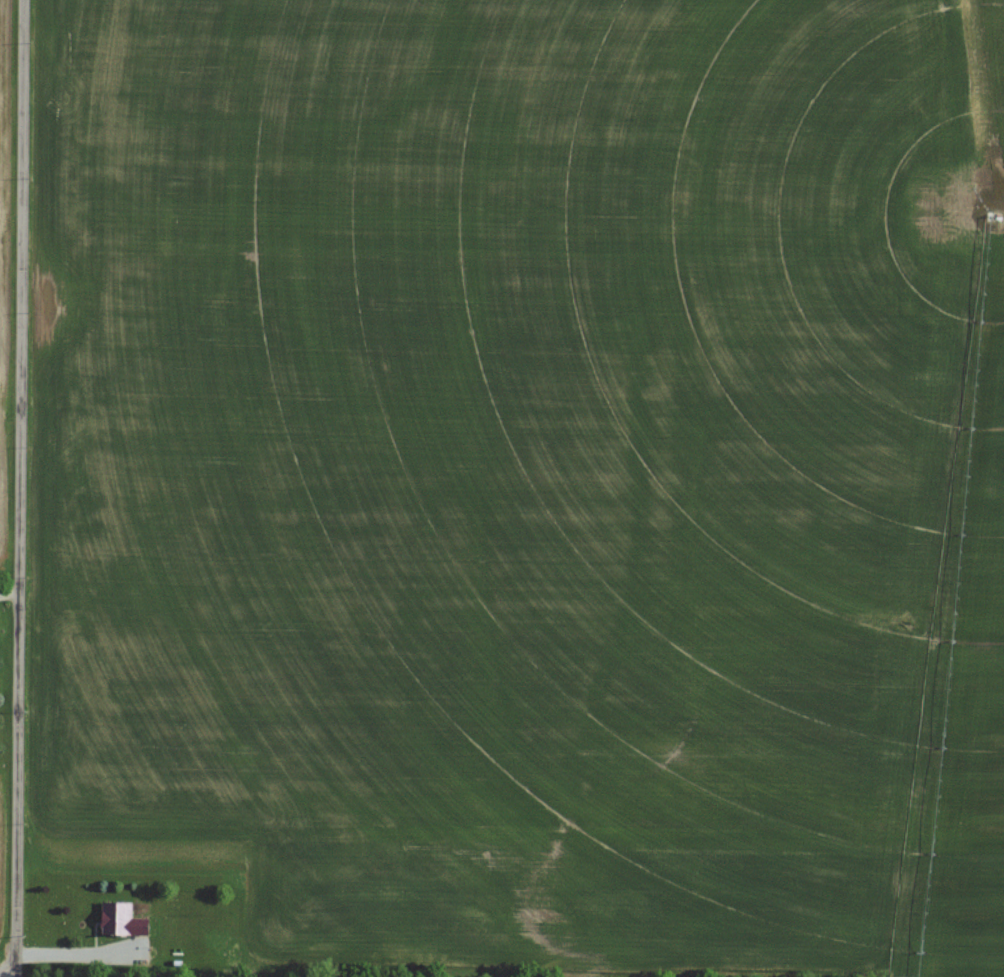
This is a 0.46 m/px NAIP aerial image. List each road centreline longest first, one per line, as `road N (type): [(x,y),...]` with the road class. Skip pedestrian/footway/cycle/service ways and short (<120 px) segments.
road 1 (residential): [(24,0),(16,976)]

